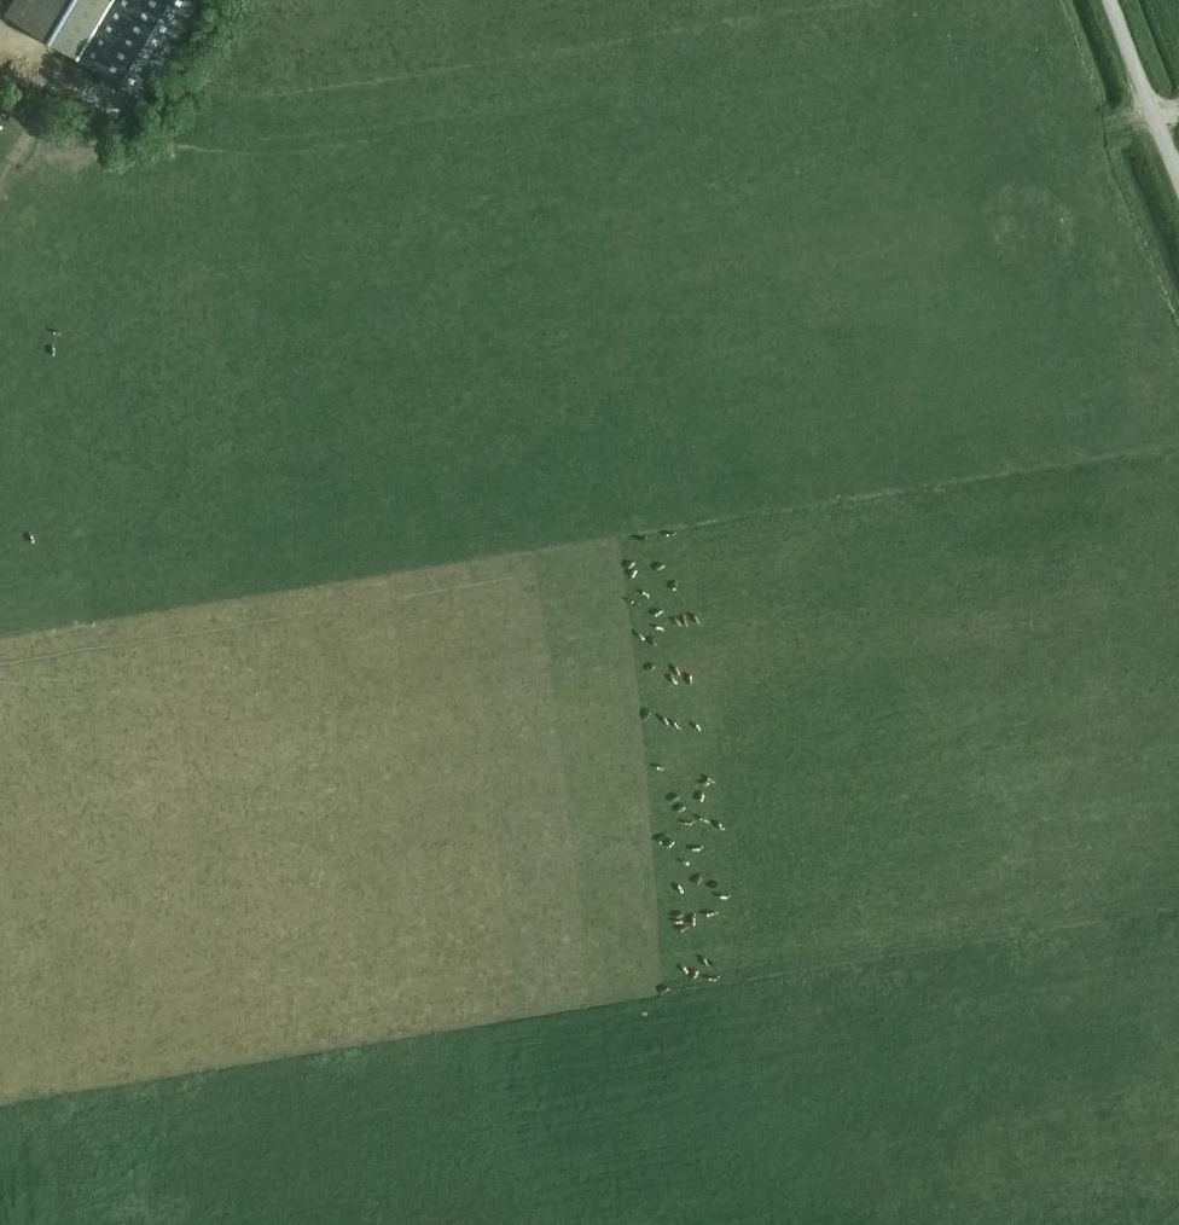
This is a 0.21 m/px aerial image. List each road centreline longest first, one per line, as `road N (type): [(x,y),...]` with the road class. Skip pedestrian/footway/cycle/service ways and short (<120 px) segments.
road 1 (unclassified): [(1178,194),(1104,0)]

